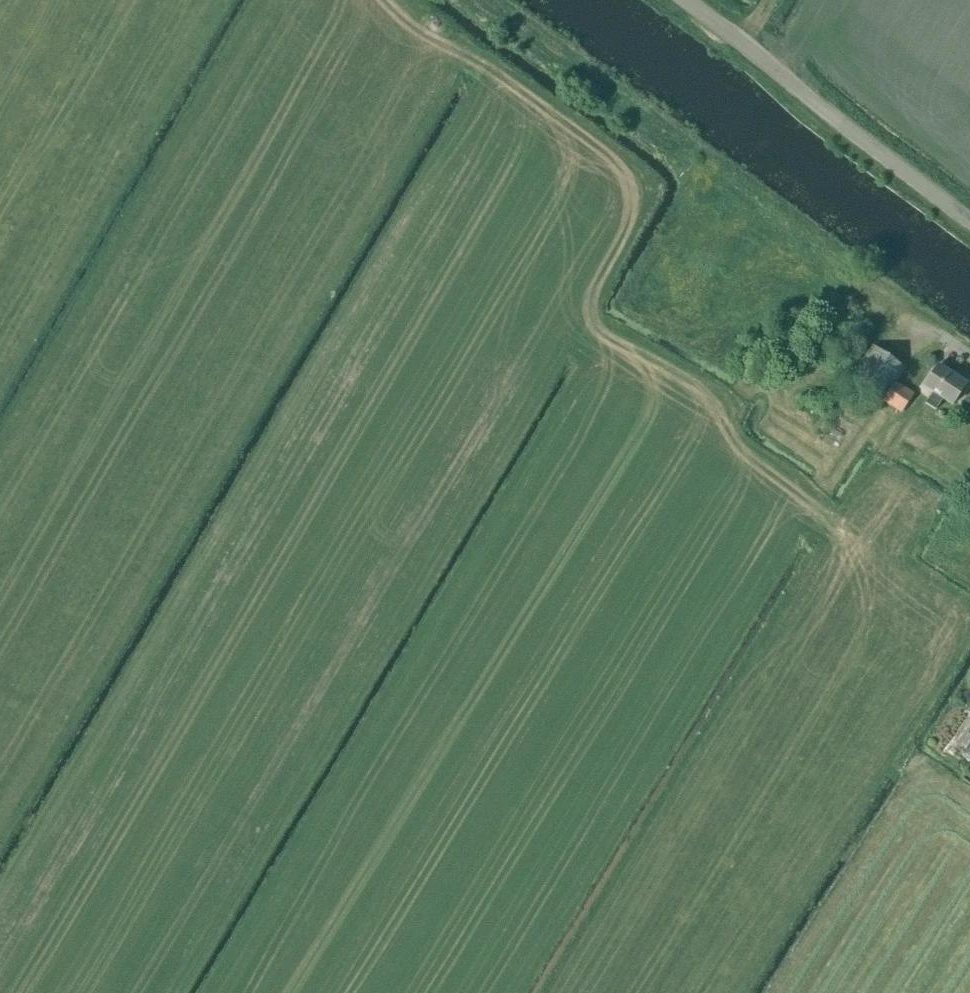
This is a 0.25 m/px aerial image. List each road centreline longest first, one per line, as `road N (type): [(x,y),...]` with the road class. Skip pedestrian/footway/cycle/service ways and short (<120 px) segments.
road 1 (tertiary): [(969,220),(678,0)]

